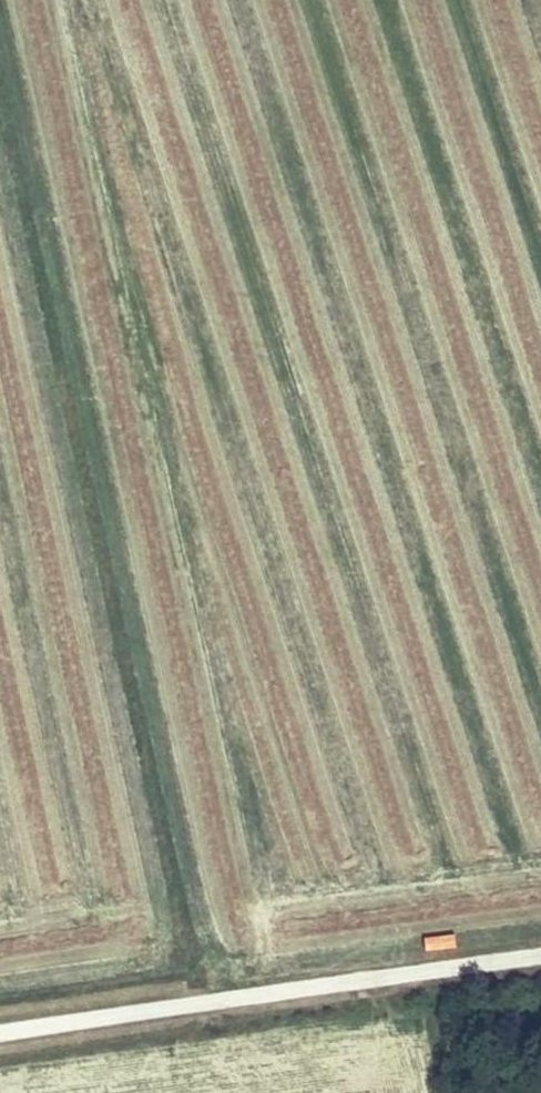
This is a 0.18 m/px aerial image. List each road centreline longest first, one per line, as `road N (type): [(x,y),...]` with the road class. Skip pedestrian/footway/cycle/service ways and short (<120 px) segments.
road 1 (unclassified): [(0,1038),(540,965)]

